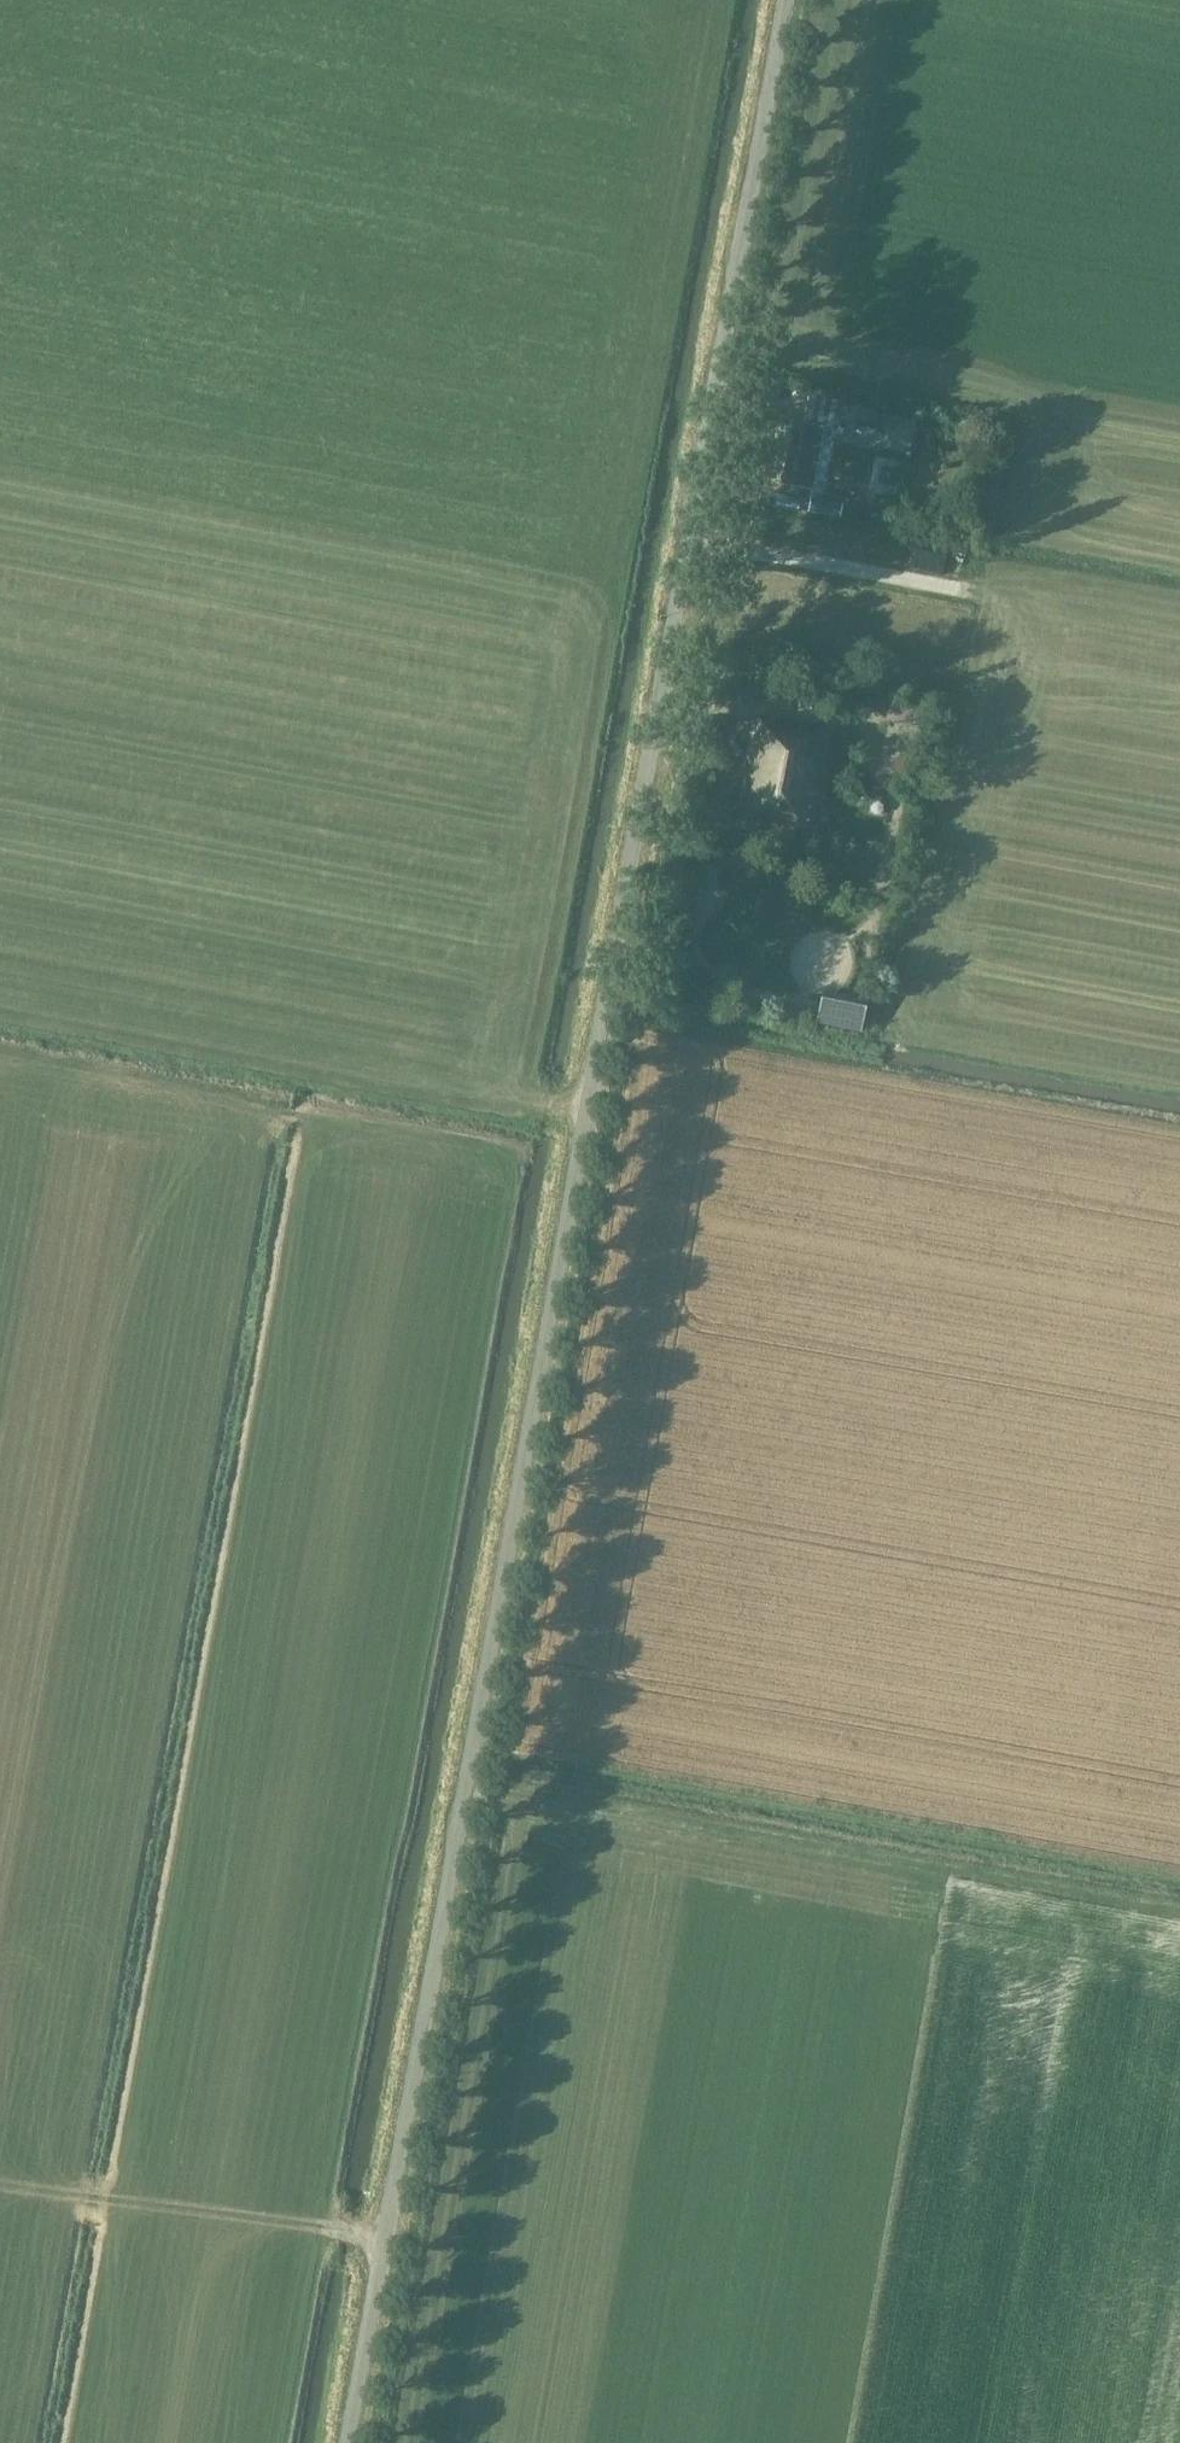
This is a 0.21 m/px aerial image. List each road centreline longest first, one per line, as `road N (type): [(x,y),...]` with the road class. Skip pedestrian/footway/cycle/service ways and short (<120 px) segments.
road 1 (unclassified): [(334,2442),(766,0)]

